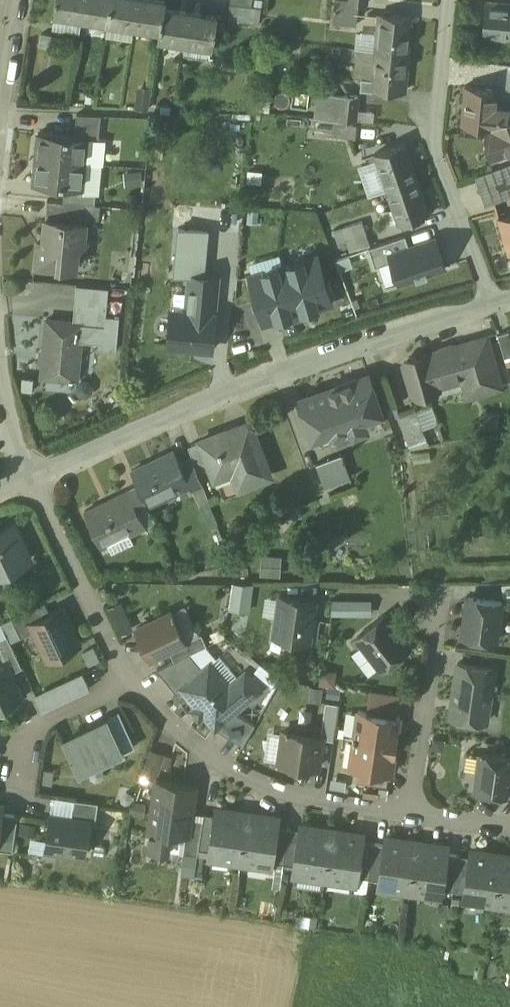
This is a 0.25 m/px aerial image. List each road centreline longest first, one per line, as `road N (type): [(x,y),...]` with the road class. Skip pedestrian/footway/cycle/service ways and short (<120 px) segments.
road 1 (unclassified): [(35,481),(173,414),(496,303)]
road 2 (residential): [(126,682),(180,736),(245,779),(318,801),(410,814)]
road 3 (residential): [(496,303),(433,152),(448,0)]
road 4 (residential): [(35,481),(126,682)]
road 5 (unclassified): [(410,814),(442,607)]
road 6 (residential): [(126,682),(30,732),(18,783)]
road 7 (residential): [(20,0),(0,142)]
road 8 (residential): [(0,360),(7,411),(35,481)]

